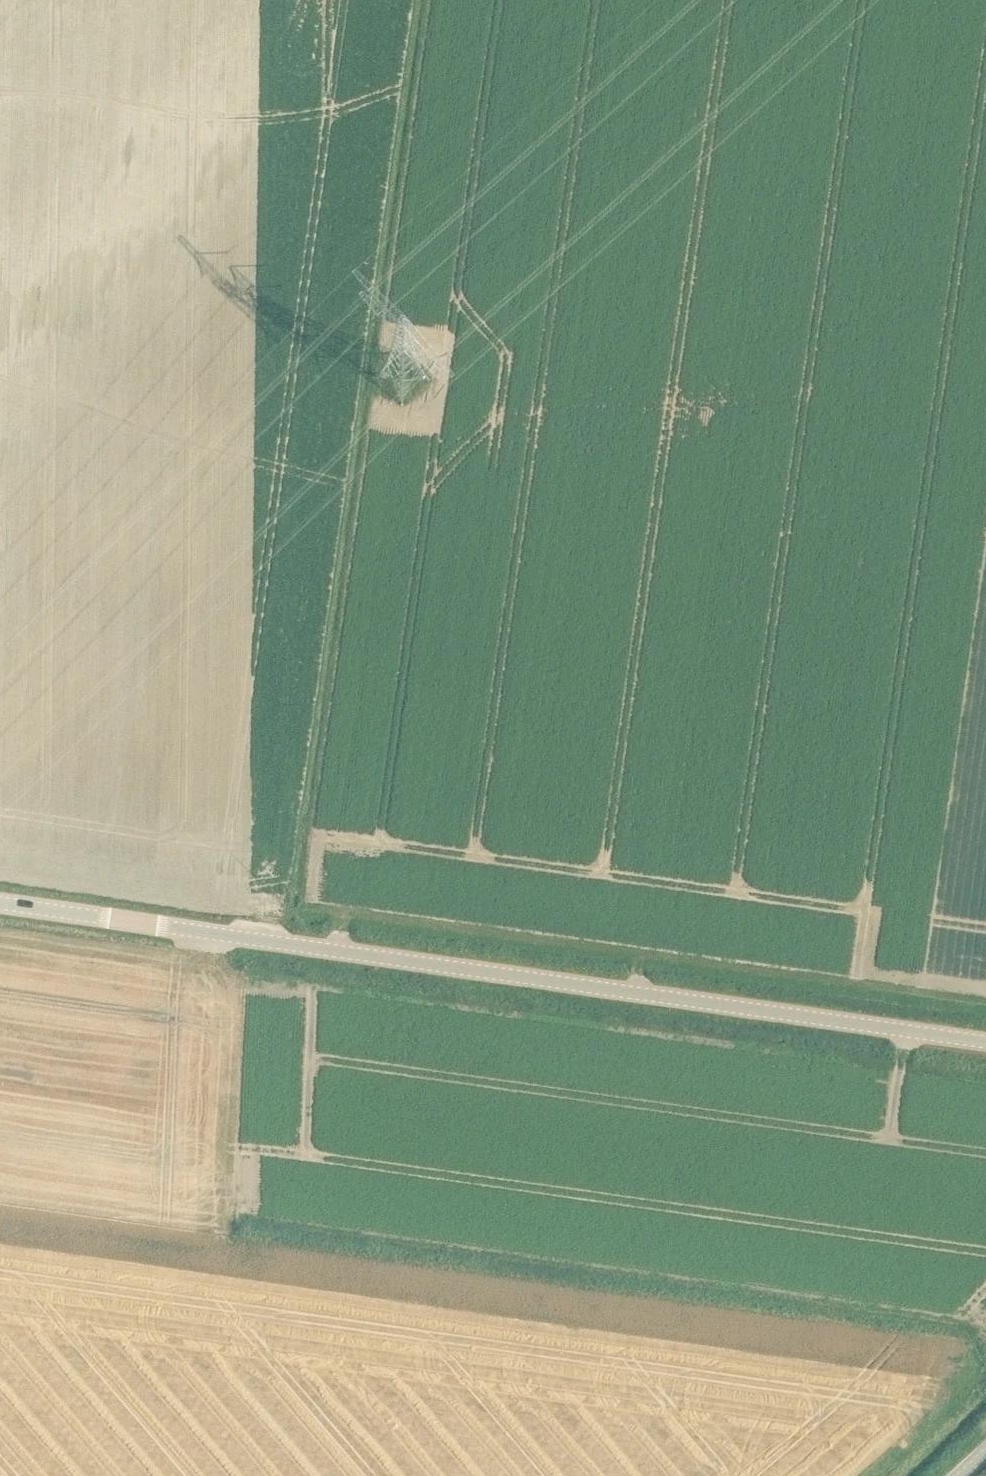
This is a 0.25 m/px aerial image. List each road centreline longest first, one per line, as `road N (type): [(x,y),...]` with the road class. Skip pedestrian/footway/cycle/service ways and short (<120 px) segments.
road 1 (tertiary): [(985,1043),(0,904)]

